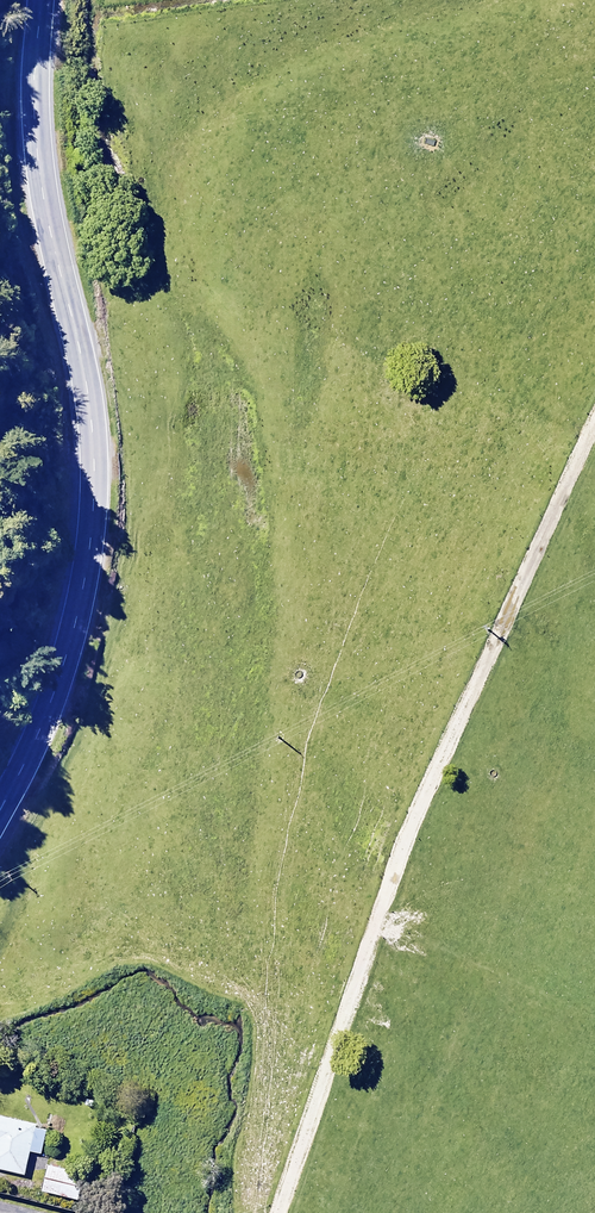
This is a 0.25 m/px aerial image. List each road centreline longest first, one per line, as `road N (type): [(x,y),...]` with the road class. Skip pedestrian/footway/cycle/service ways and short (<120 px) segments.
road 1 (track): [(278,1212),(439,764),(594,426)]
road 2 (trunk): [(39,0),(38,159),(88,391),(91,538),(53,694),(0,809)]

